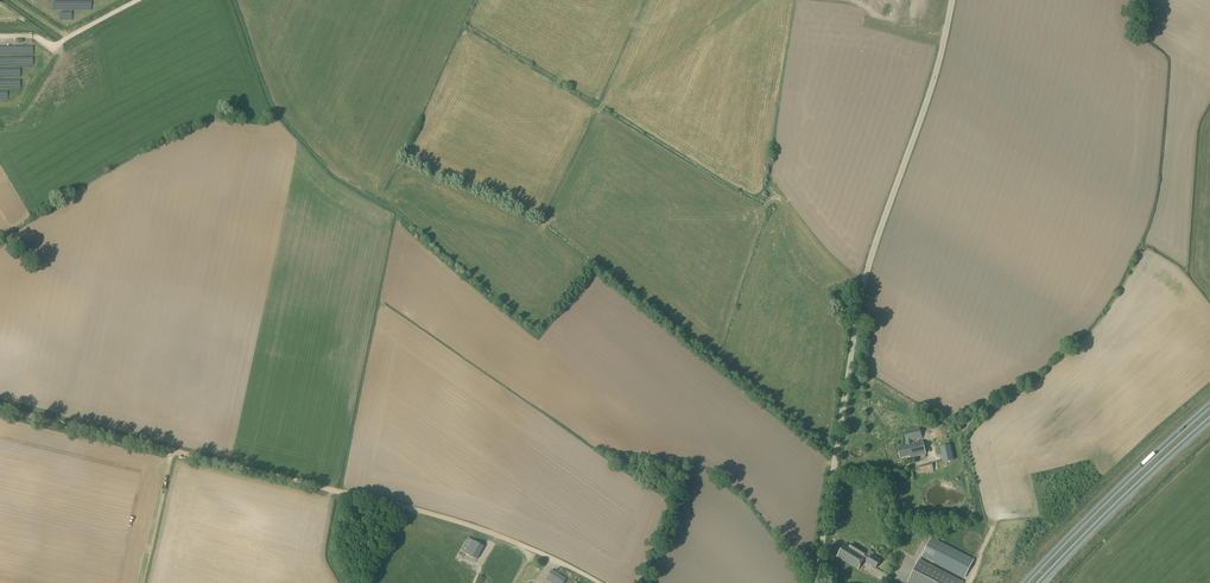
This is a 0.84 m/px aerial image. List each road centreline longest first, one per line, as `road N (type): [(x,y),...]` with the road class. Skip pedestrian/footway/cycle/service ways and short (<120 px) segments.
road 1 (unclassified): [(816,582),(864,285),(952,0)]
road 2 (track): [(517,543),(0,409)]
road 3 (trunk): [(1209,406),(1024,582)]
road 4 (trunk): [(1041,582),(1209,420)]

